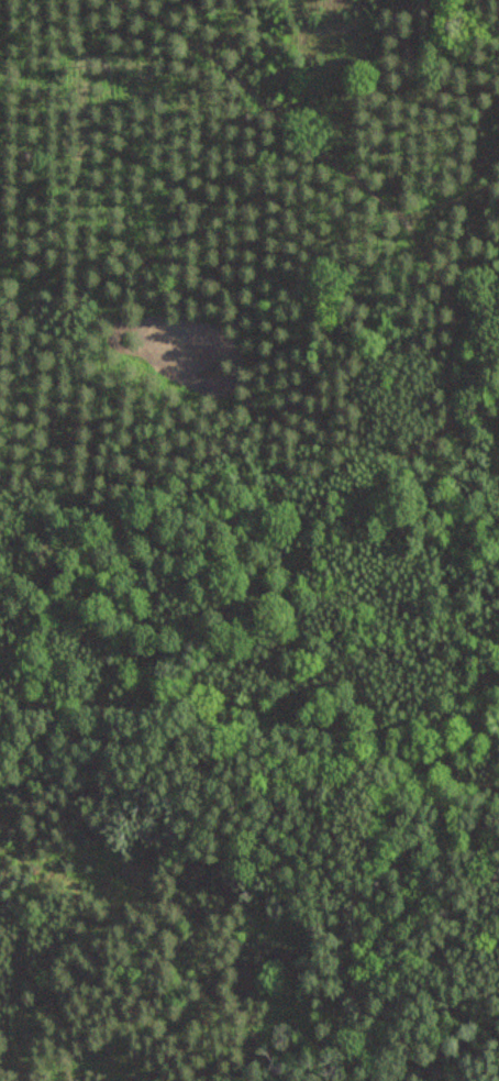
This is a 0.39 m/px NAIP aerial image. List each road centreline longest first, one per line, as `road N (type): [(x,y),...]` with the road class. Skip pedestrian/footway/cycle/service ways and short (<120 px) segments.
road 1 (track): [(110,0),(211,59),(421,241),(451,321),(454,428),(476,488),(443,572),(498,609)]

